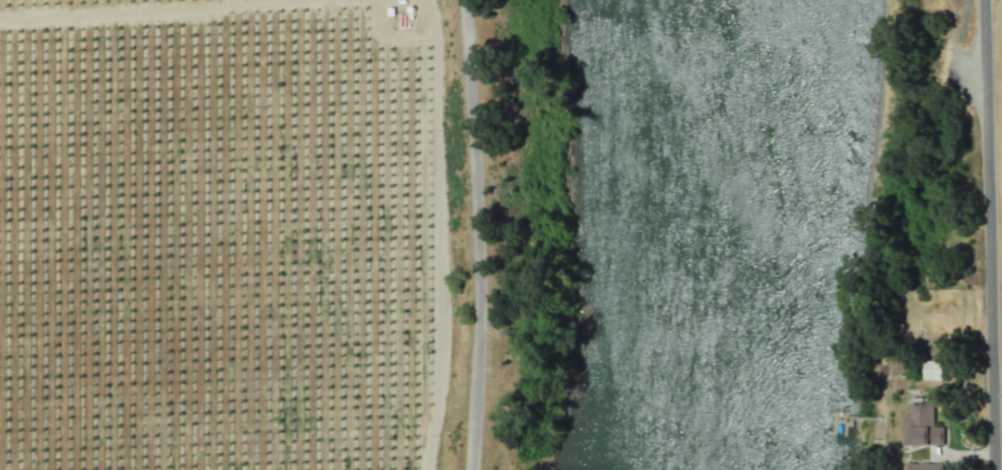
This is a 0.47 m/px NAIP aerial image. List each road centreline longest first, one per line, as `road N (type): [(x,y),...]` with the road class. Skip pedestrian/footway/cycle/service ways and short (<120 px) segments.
road 1 (tertiary): [(470,0),(491,249),(478,469)]
road 2 (secondary): [(980,0),(994,469)]
road 3 (track): [(428,469),(438,341),(438,64),(423,18)]

